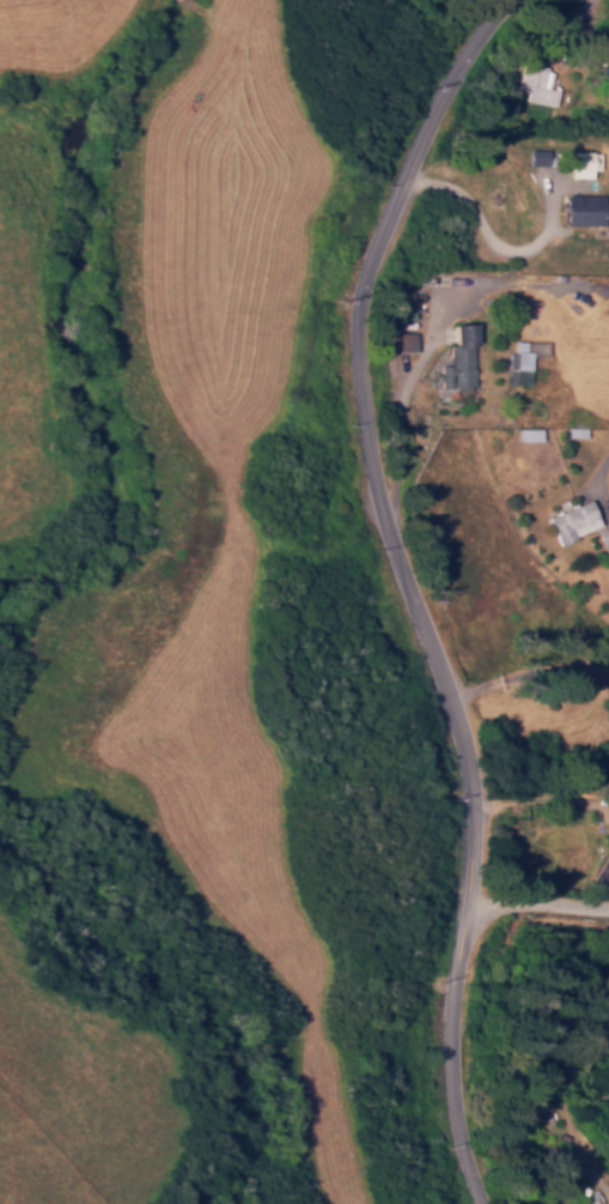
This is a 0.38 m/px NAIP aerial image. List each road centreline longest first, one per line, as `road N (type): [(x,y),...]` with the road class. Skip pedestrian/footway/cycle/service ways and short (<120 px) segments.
road 1 (tertiary): [(484,1203),(455,1097),(451,1030),(468,904),(473,774),(394,538),(370,442),(359,338),(372,261),(408,171),(511,0)]
road 2 (residential): [(468,904),(608,904)]

